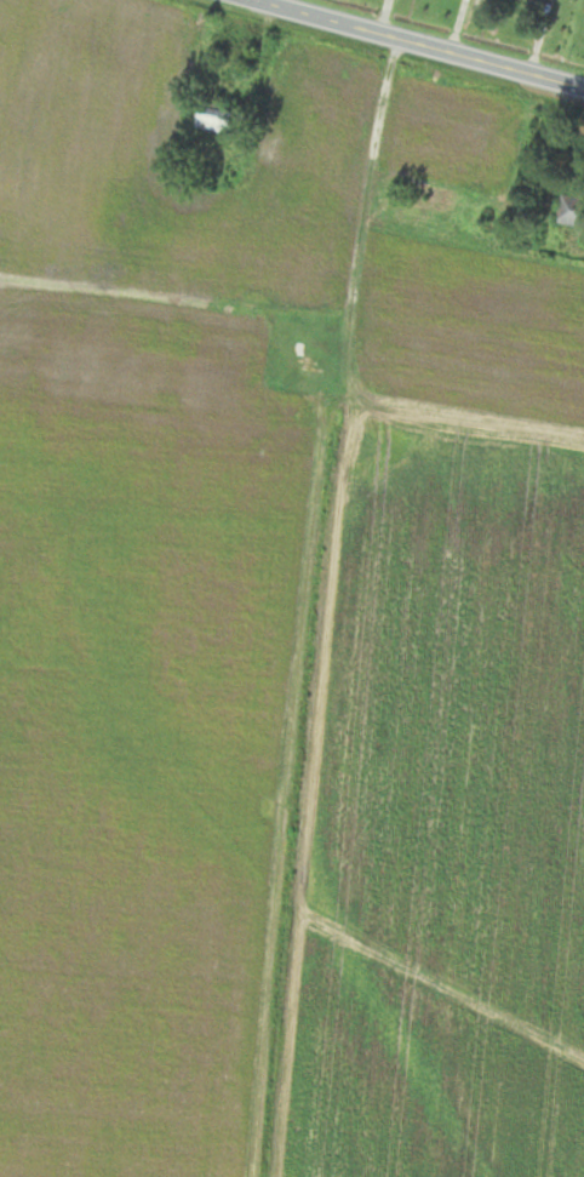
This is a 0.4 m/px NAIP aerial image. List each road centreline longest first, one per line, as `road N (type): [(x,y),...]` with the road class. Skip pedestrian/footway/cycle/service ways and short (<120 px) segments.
road 1 (secondary): [(583,89),(248,0)]

